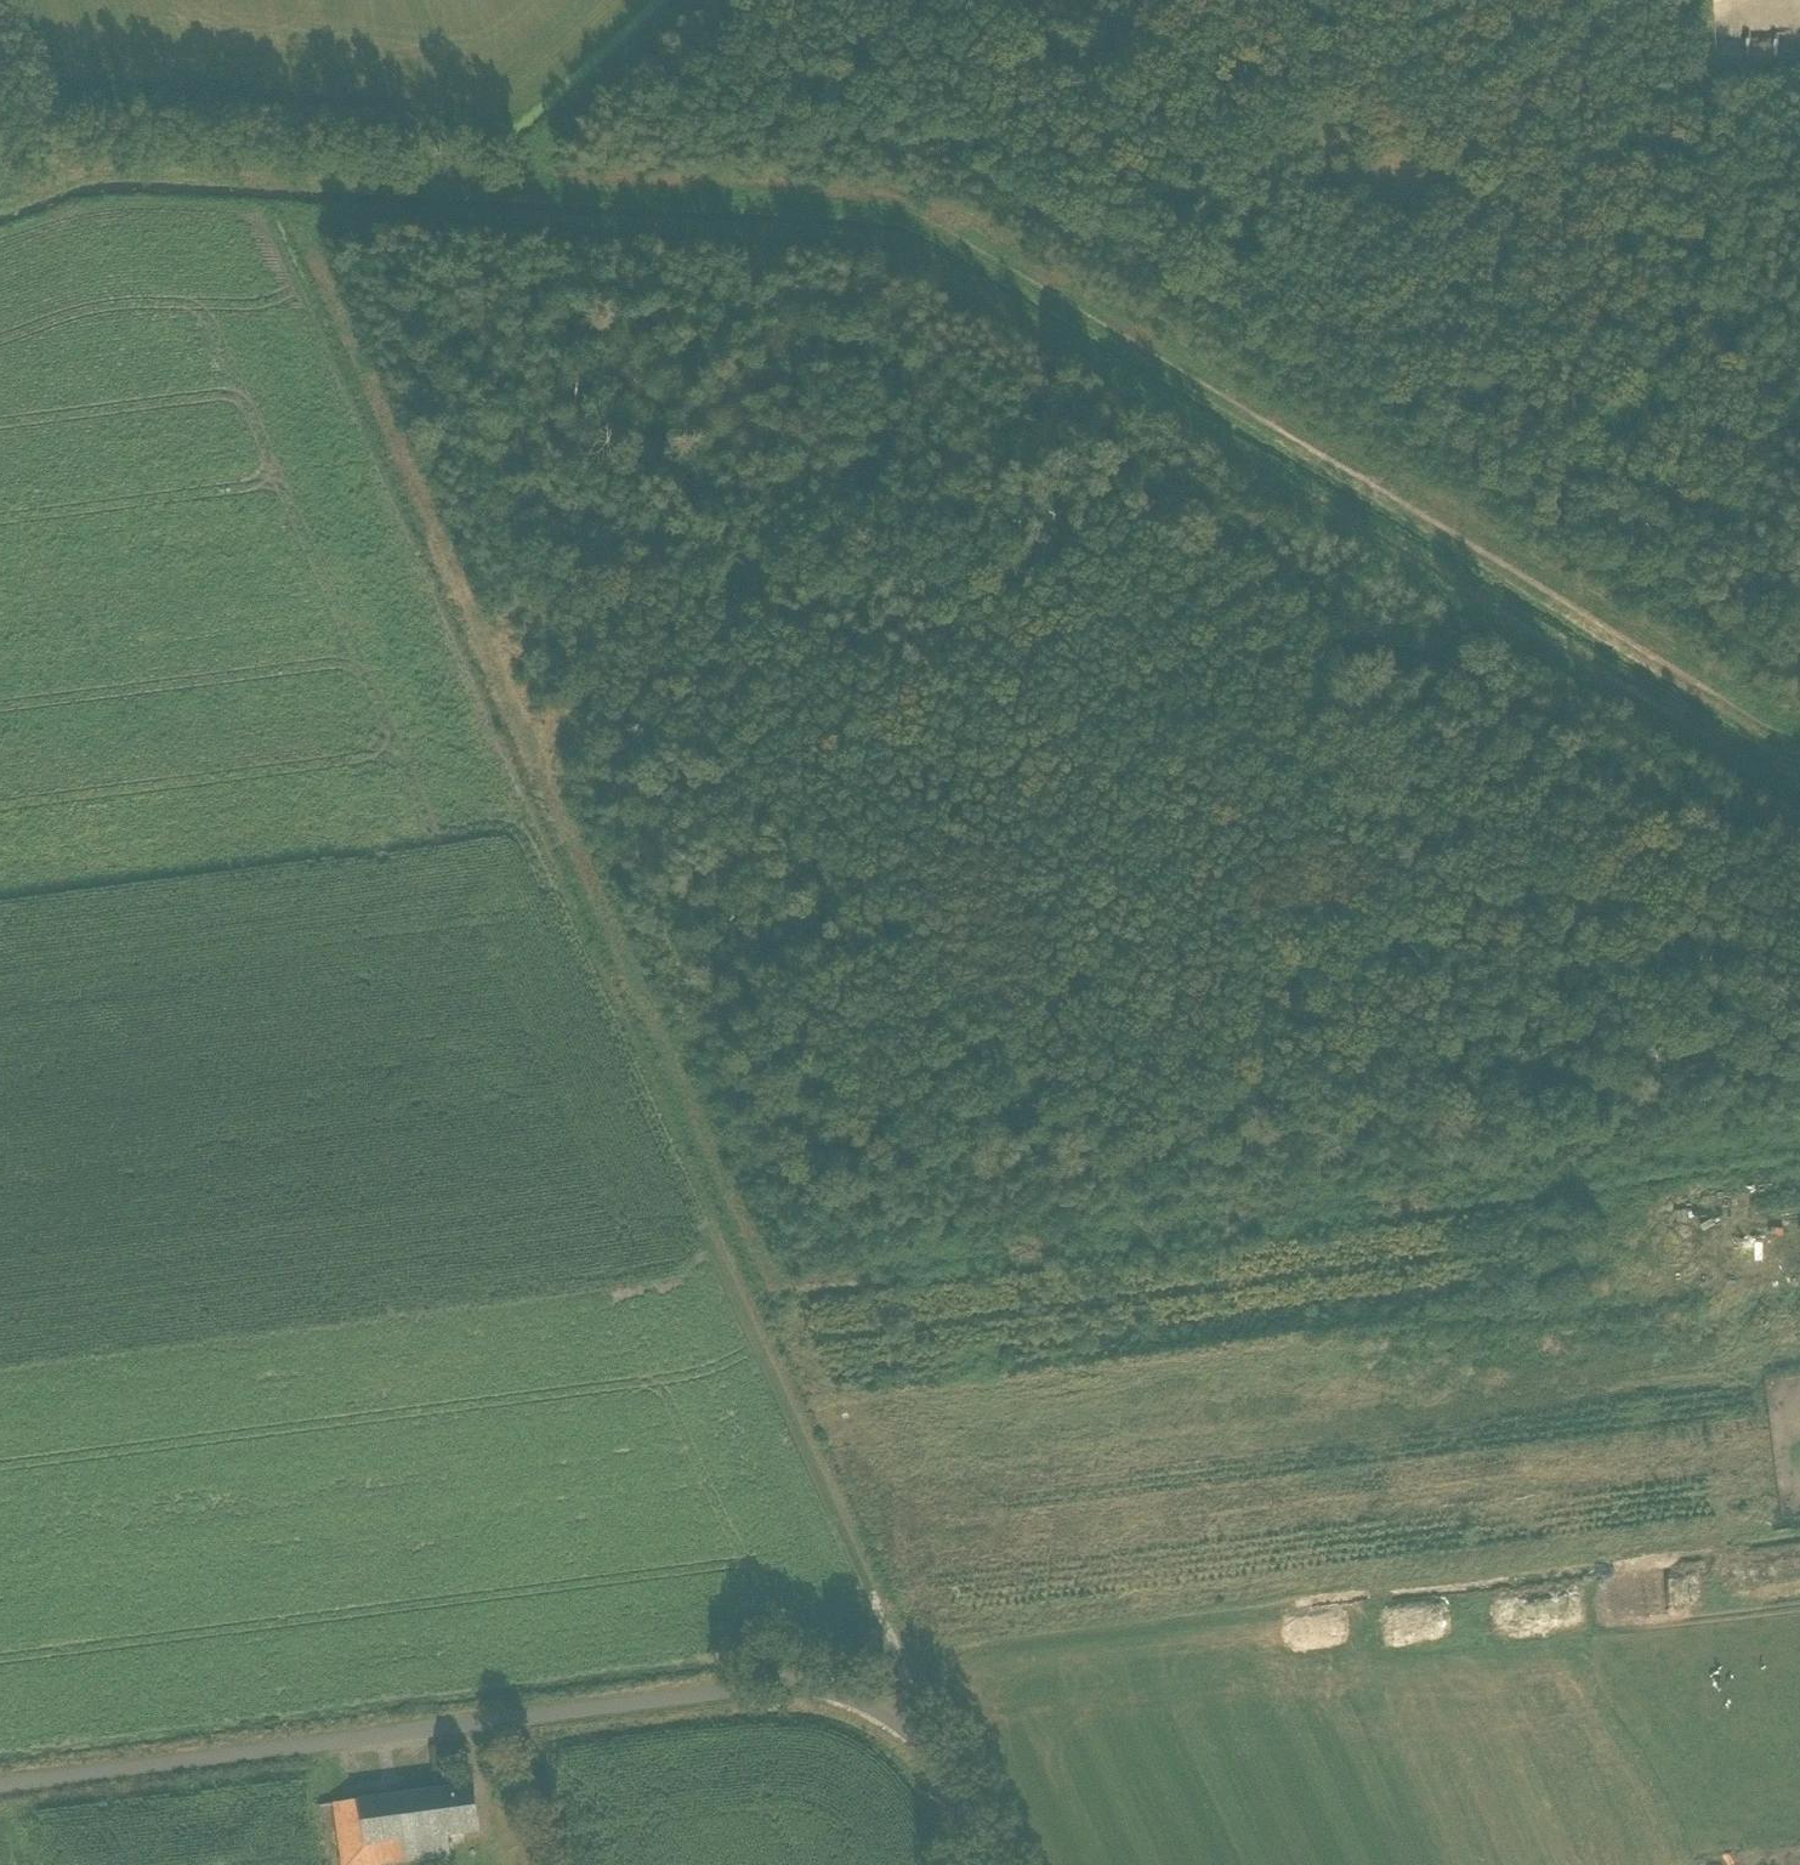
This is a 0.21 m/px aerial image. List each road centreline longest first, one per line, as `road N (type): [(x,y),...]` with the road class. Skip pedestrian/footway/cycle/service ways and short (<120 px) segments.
road 1 (track): [(1799,787),(1717,760),(960,292),(870,251),(328,224),(303,240),(736,1287),(1799,1150)]
road 2 (unclassified): [(987,1864),(937,1756),(866,1701),(775,1685),(0,1783)]
road 3 (track): [(1311,1604),(901,1652),(736,1287)]

